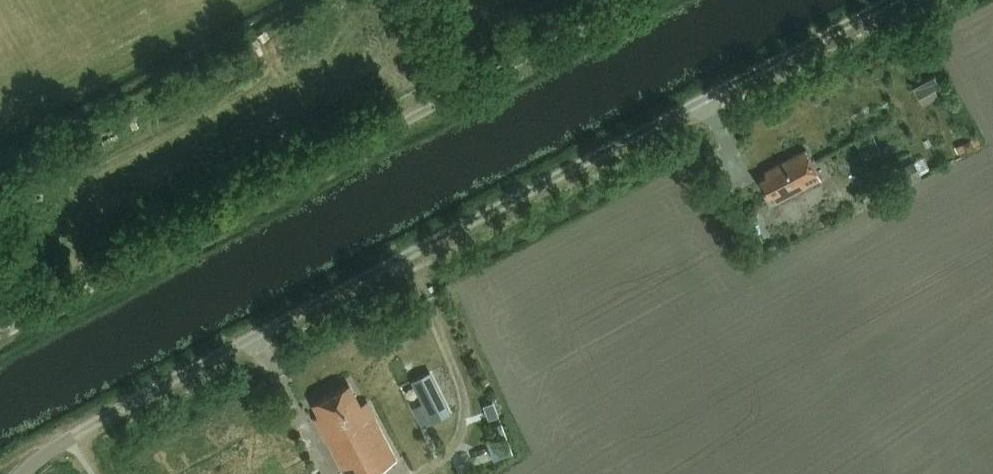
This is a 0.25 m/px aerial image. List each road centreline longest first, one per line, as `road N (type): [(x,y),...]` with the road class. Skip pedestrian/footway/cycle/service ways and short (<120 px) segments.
road 1 (track): [(68,440),(893,0)]
road 2 (unclassified): [(637,0),(5,334)]

